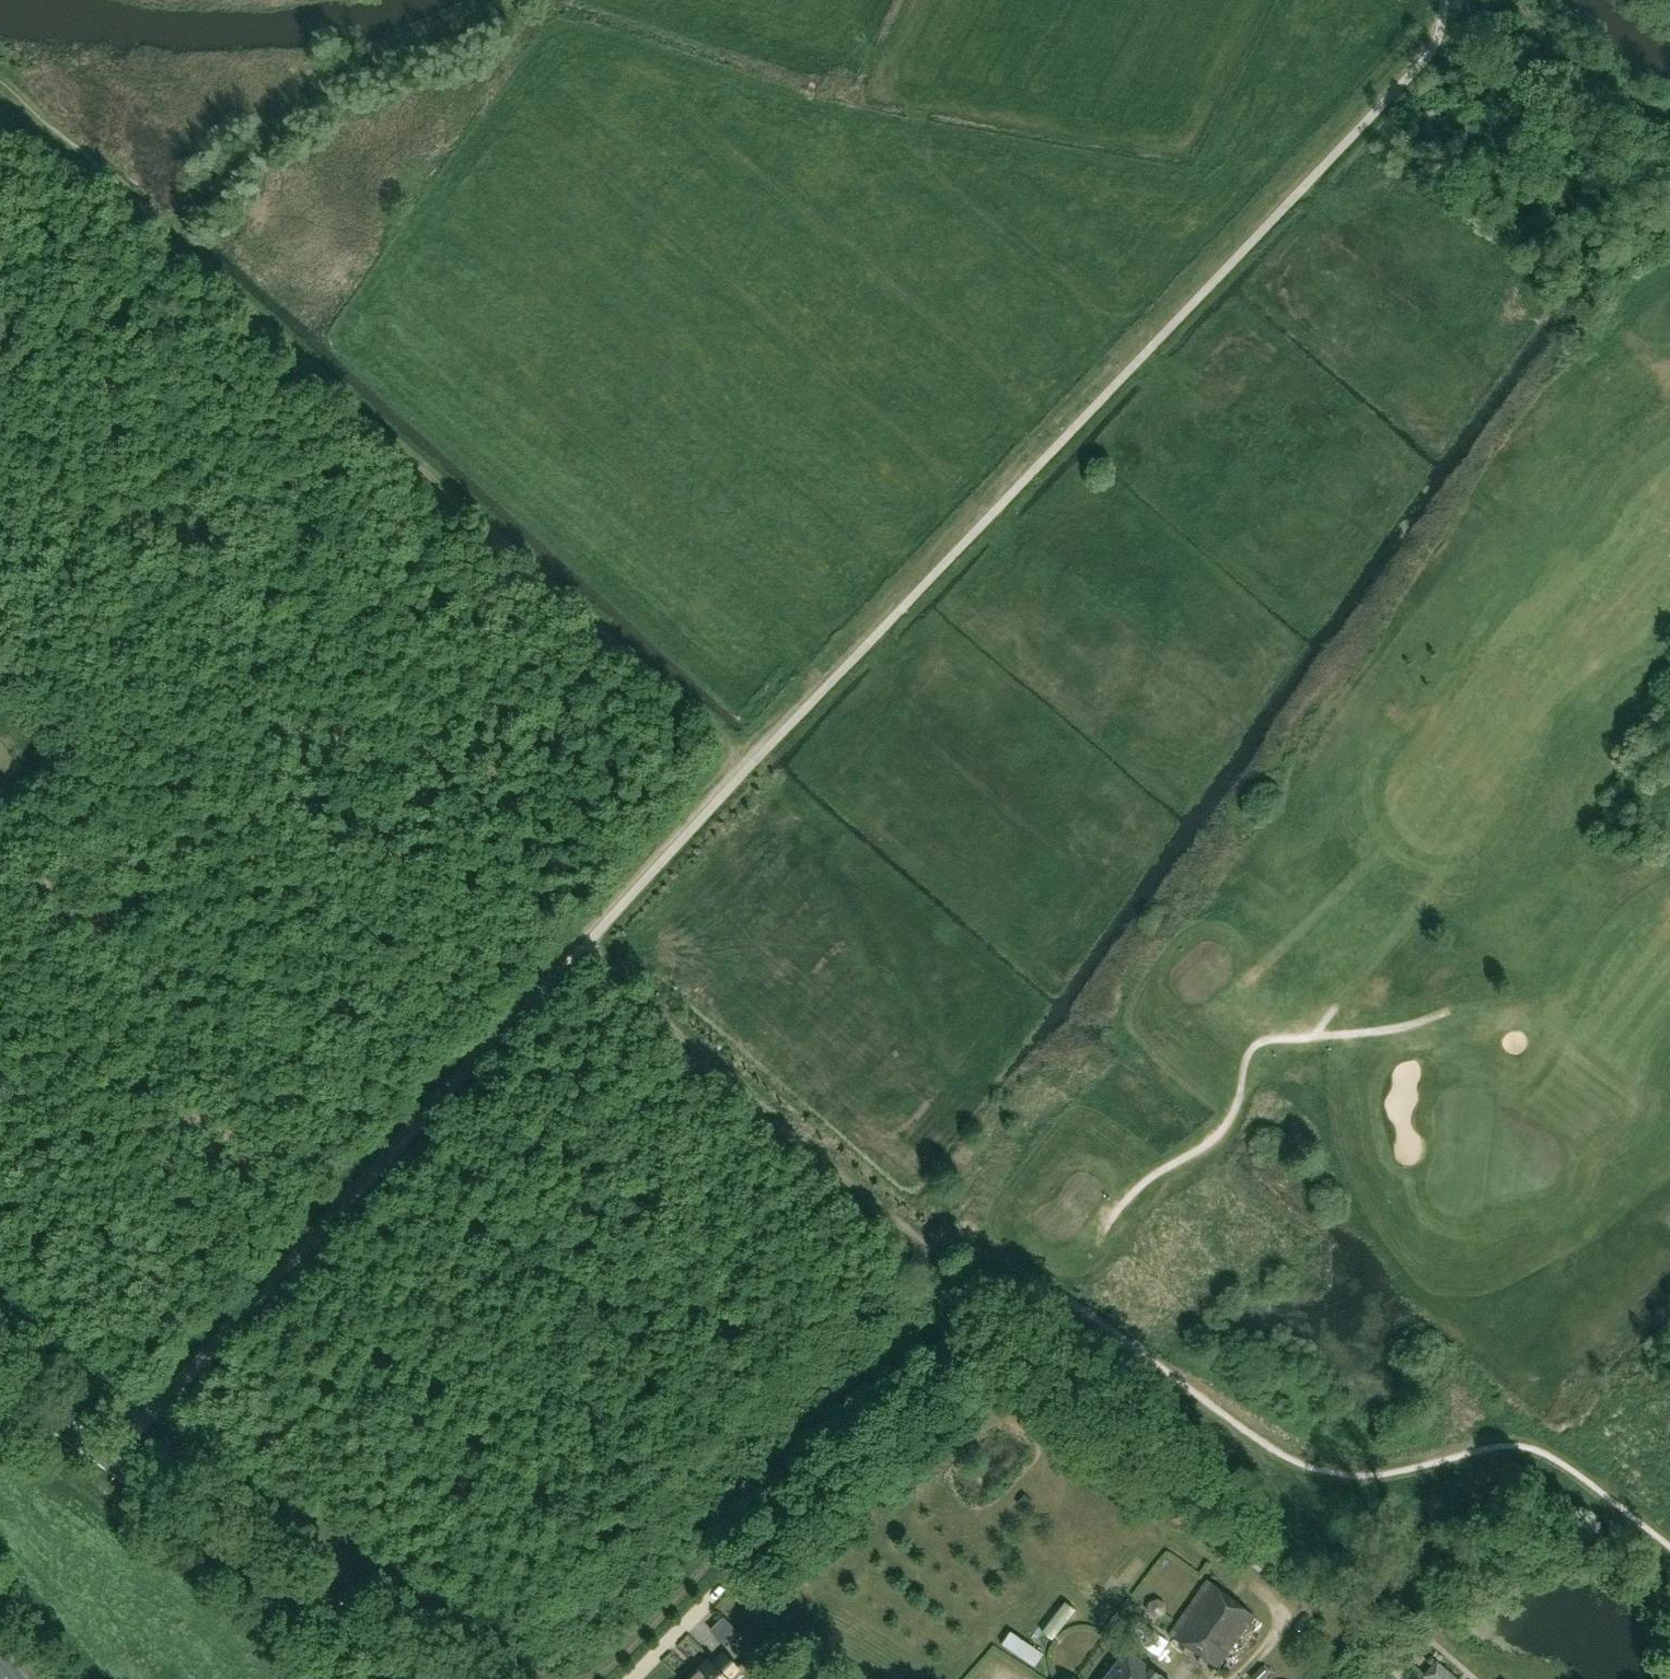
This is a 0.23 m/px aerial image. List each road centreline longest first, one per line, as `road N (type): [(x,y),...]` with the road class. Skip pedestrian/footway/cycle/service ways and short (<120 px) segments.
road 1 (unclassified): [(435,1678),(0,1381)]

